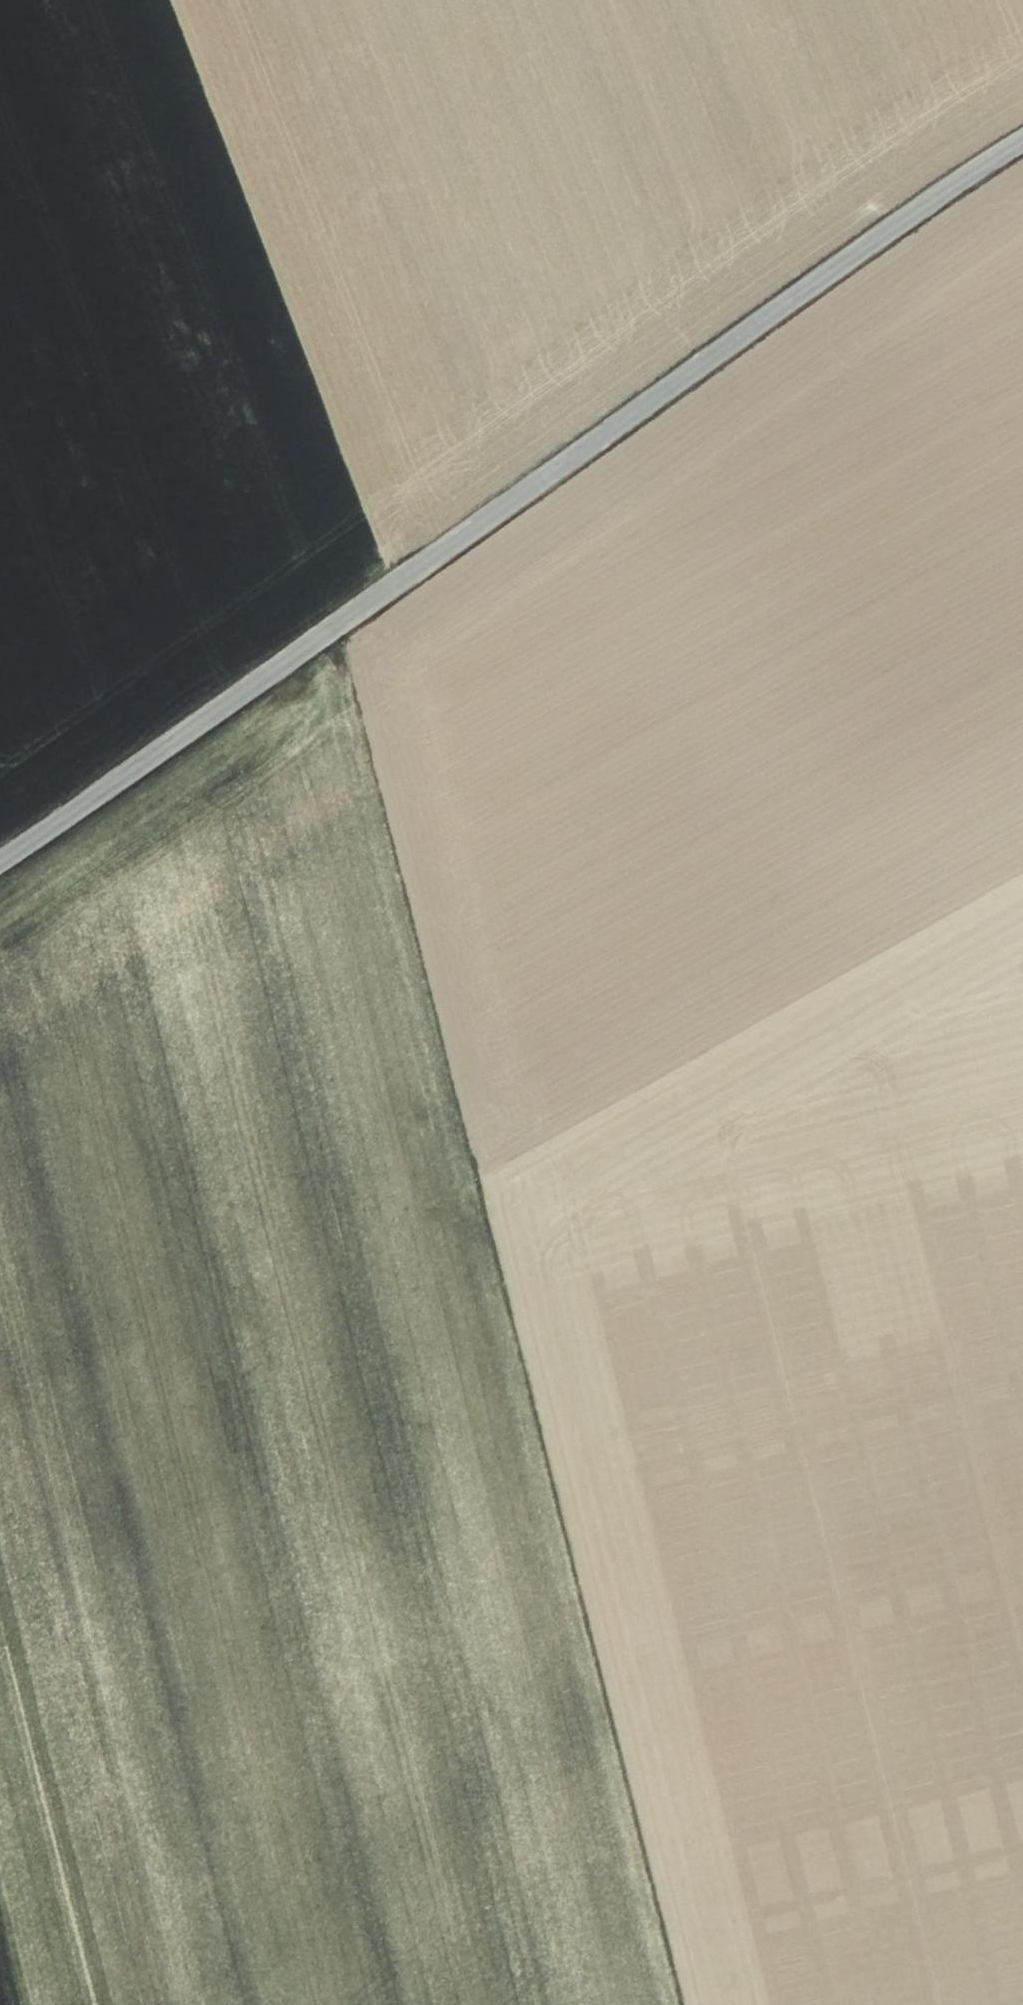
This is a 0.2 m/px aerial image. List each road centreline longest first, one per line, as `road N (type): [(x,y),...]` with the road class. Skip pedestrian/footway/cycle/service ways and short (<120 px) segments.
road 1 (unclassified): [(0,861),(1022,139)]

